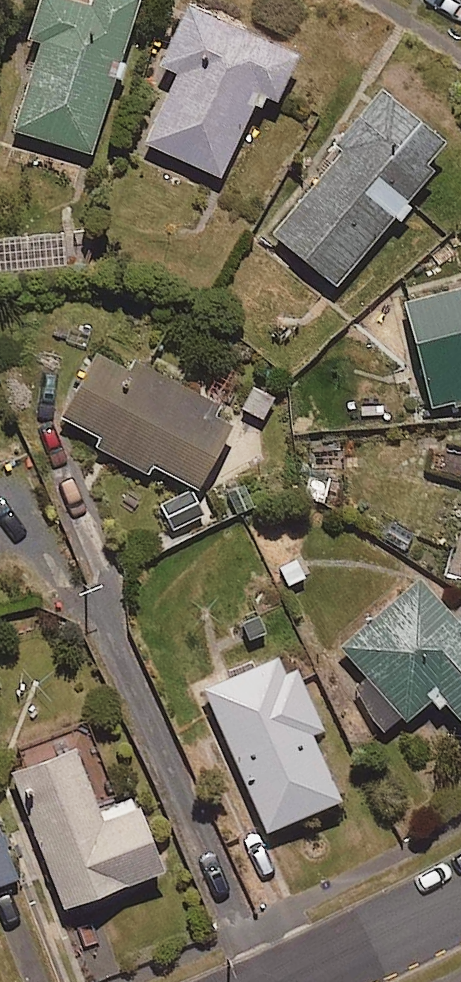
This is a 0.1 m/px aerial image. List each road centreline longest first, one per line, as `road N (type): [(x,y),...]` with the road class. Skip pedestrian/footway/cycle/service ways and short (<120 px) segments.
road 1 (residential): [(460,898),(286,981)]

